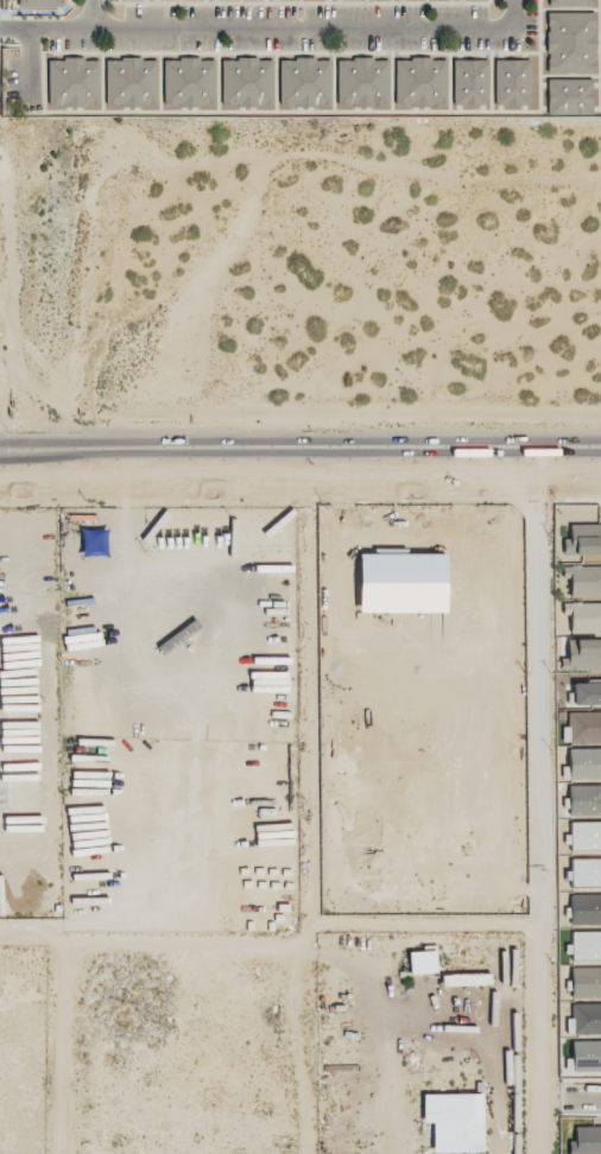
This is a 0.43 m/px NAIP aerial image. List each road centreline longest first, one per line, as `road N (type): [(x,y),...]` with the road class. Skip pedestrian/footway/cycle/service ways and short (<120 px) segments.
road 1 (secondary): [(600,449),(0,450)]
road 2 (secondary): [(0,488),(600,488)]

